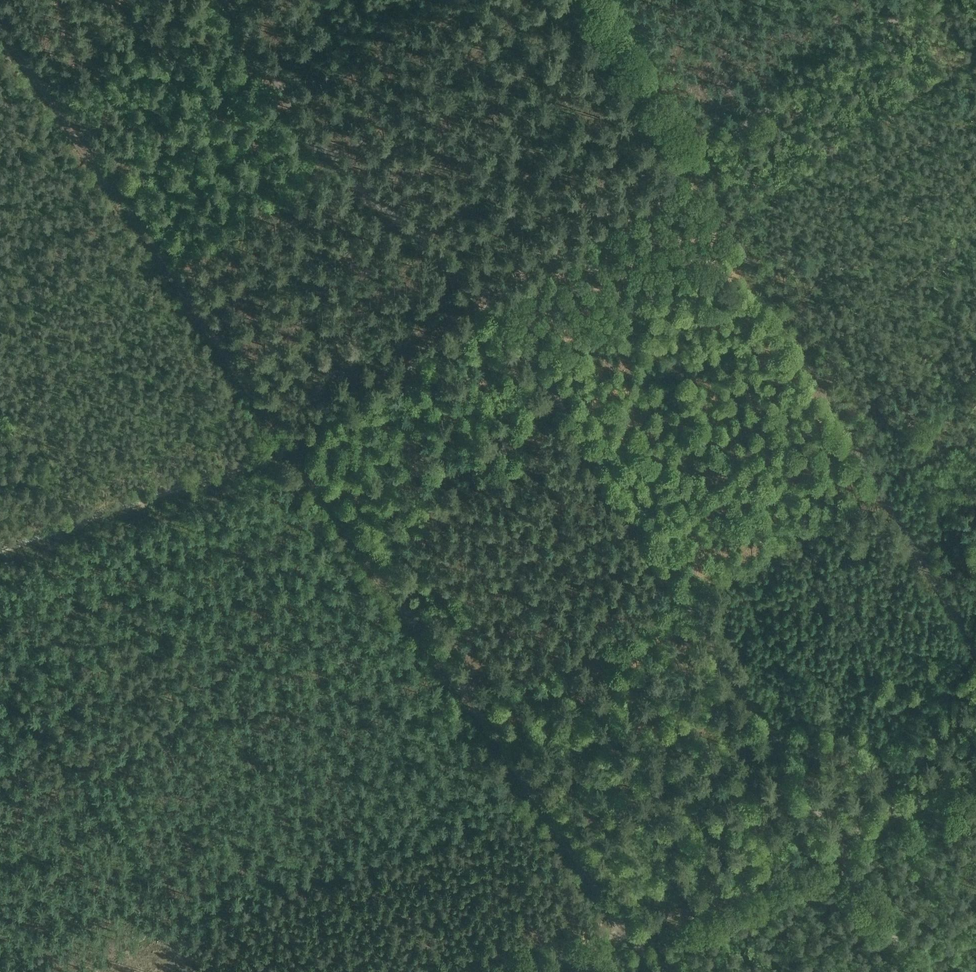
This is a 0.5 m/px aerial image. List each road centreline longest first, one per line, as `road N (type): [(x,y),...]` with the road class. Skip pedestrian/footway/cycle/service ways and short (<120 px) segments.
road 1 (track): [(628,935),(0,29)]
road 2 (track): [(225,0),(337,166),(496,305),(836,842)]
road 3 (track): [(690,165),(299,446),(0,554)]
road 4 (track): [(975,654),(690,165)]
road 5 (track): [(924,0),(690,165)]
road 6 (track): [(836,842),(628,935)]
road 7 (track): [(592,0),(690,165)]
road 8 (track): [(975,777),(836,842)]
road 9 (track): [(918,971),(836,842)]

